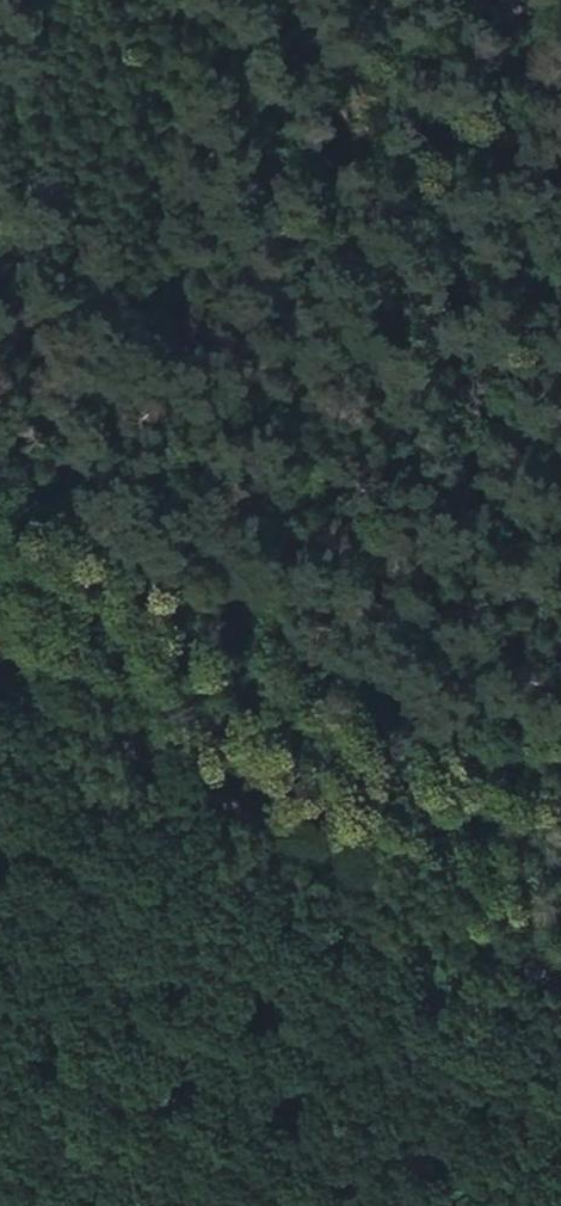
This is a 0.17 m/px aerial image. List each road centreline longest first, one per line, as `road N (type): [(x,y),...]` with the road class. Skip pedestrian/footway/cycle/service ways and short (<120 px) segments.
road 1 (track): [(0,665),(560,973)]

